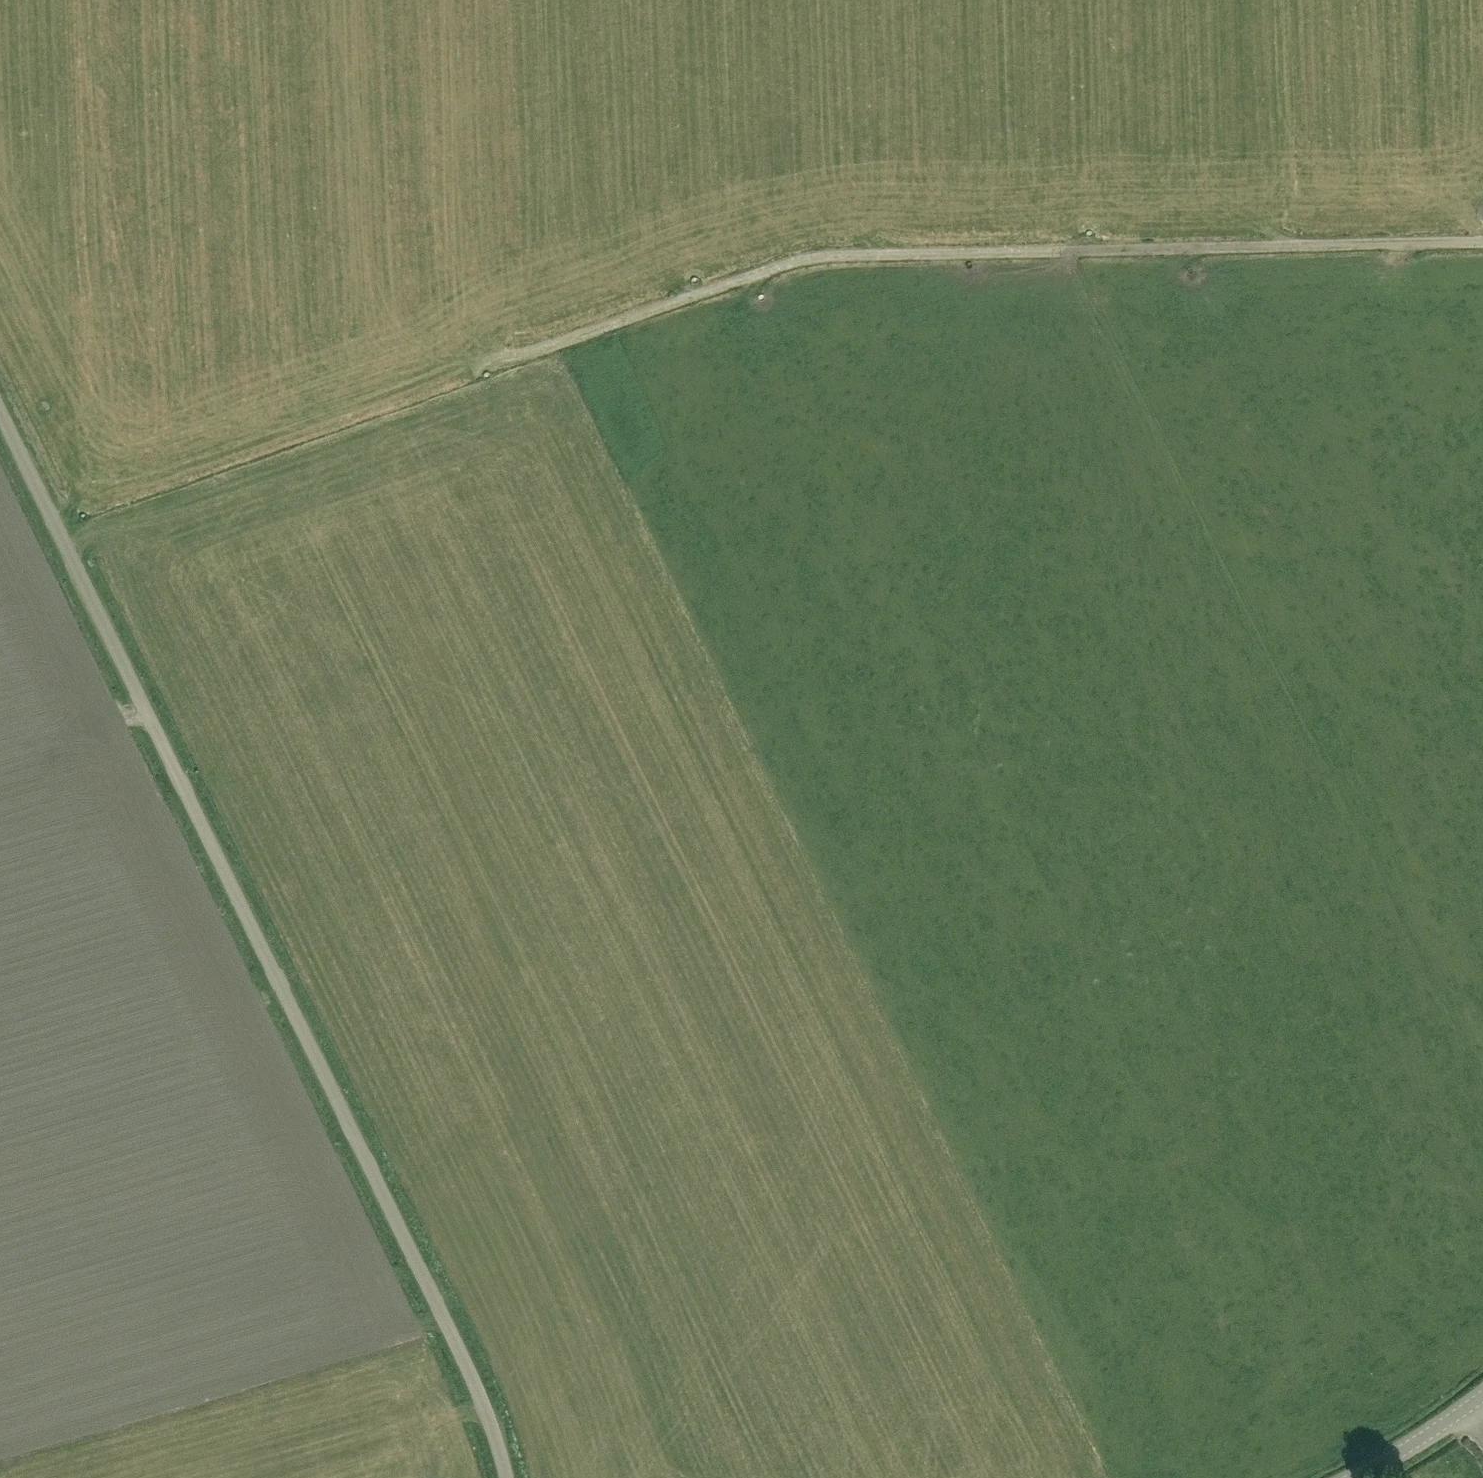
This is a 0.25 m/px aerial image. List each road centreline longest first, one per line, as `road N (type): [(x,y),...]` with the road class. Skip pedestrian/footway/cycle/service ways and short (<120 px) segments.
road 1 (unclassified): [(507,1477),(463,1358),(0,410)]
road 2 (tertiary): [(1364,1477),(1482,1403)]

